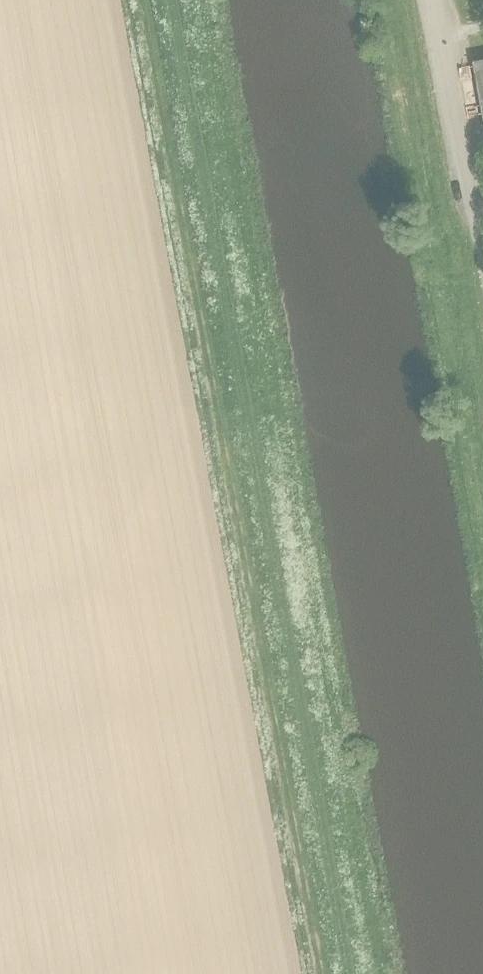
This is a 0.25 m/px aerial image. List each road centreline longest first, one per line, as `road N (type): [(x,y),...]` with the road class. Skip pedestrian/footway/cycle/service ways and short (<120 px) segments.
road 1 (unclassified): [(482,257),(432,0)]

